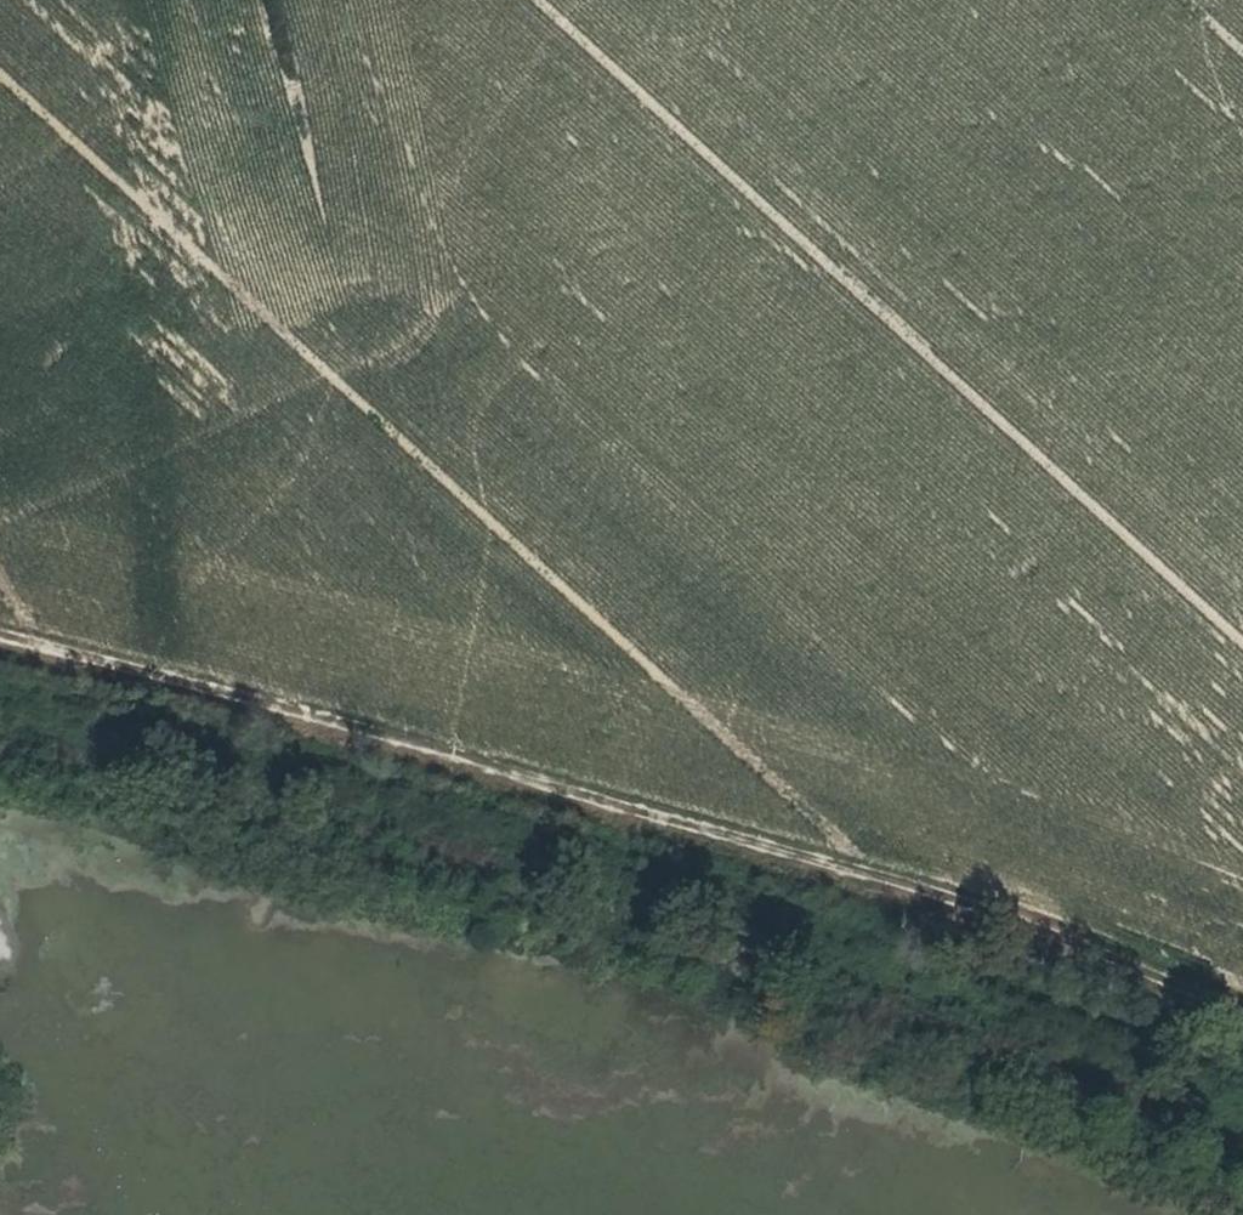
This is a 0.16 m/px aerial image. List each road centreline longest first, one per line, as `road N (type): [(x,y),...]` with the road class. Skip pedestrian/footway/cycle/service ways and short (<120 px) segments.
road 1 (track): [(0,641),(469,768),(1026,933),(1242,1024)]

